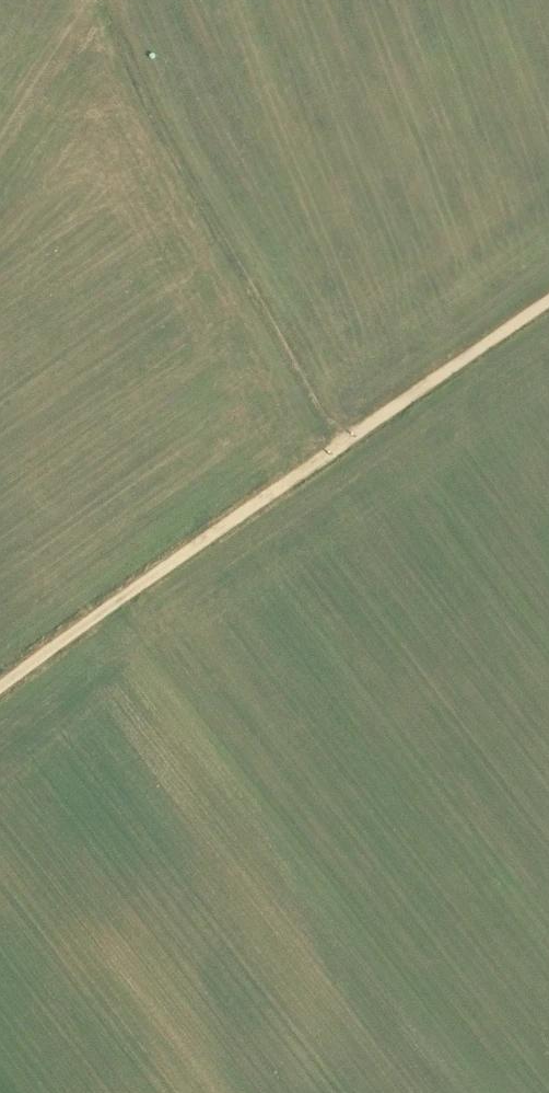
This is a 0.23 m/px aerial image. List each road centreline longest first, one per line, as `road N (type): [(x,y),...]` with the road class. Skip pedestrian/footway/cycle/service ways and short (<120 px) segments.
road 1 (track): [(343,444),(188,174),(112,0)]
road 2 (track): [(343,444),(0,692)]
road 3 (track): [(548,306),(343,444)]

